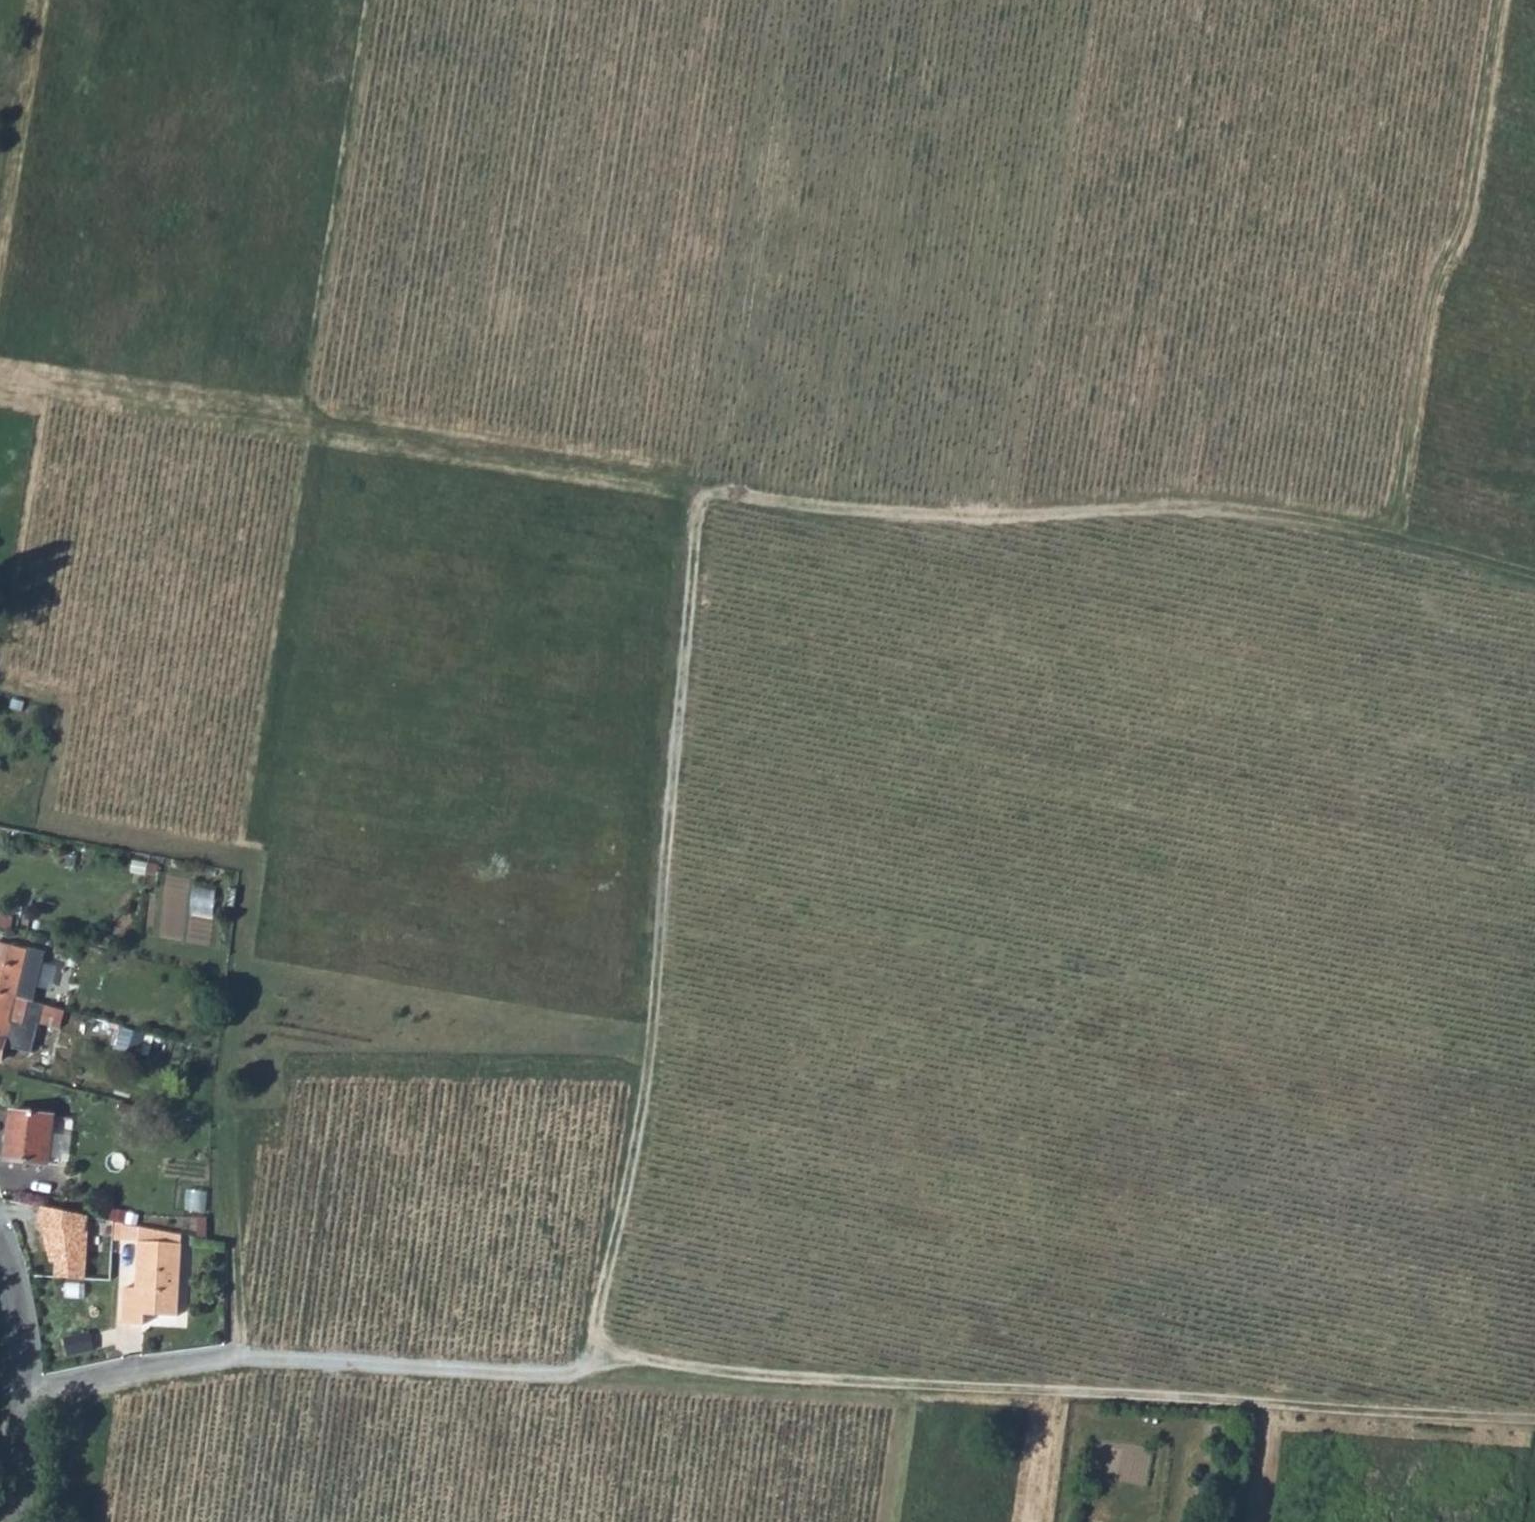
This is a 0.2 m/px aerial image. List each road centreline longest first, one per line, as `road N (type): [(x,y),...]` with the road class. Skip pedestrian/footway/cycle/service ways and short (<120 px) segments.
road 1 (track): [(17,1396),(133,1368),(242,1357),(565,1377),(612,1352),(845,1384),(1534,1421)]
road 2 (unclassified): [(16,1521),(12,1457),(19,1373),(0,1248)]

